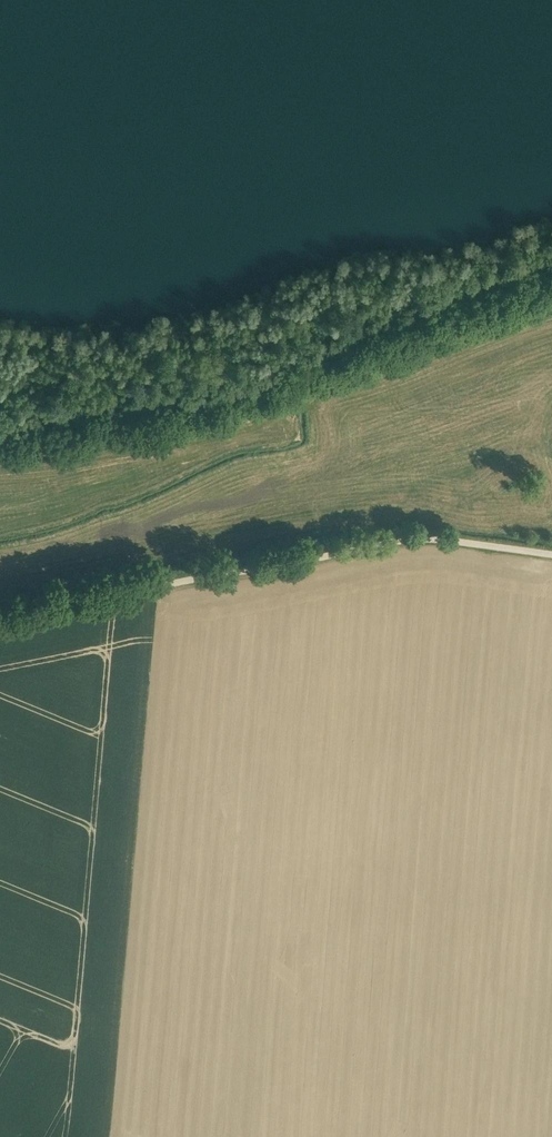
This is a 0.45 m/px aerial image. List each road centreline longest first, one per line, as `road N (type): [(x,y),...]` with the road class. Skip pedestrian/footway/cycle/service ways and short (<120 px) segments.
road 1 (track): [(0,611),(413,539),(551,554)]

